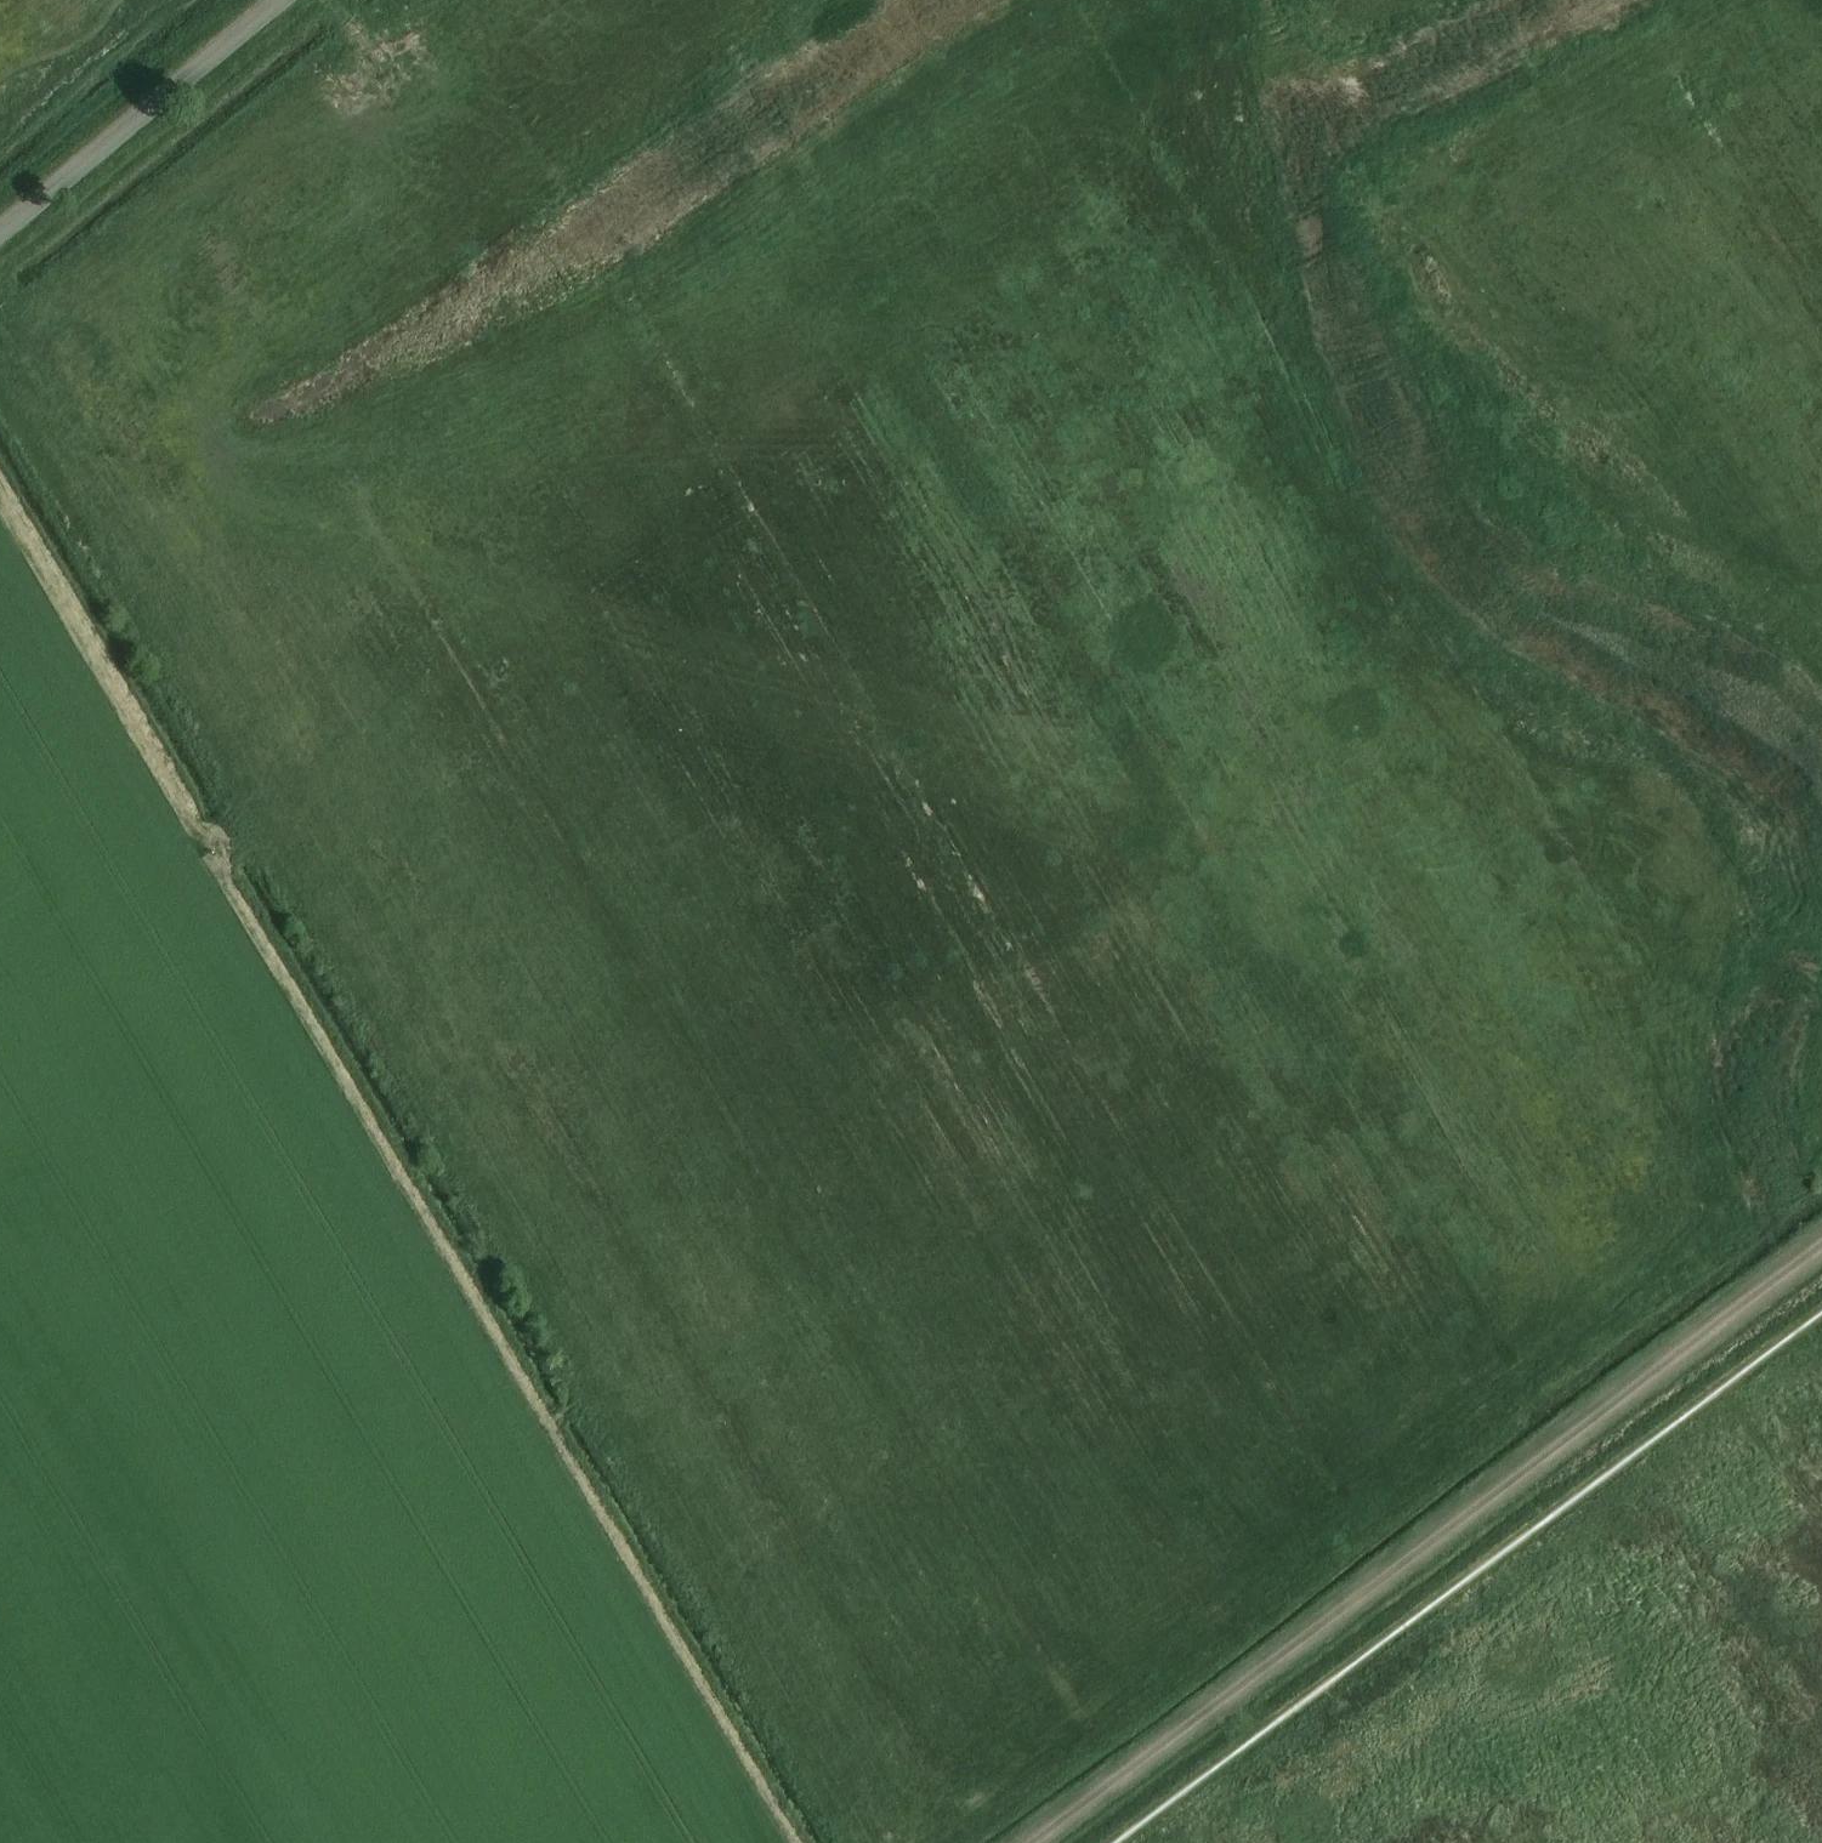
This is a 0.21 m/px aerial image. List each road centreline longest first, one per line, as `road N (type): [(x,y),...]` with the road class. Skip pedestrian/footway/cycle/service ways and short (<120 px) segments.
road 1 (track): [(1030,1842),(1821,1245)]
road 2 (tertiary): [(0,233),(274,0)]

